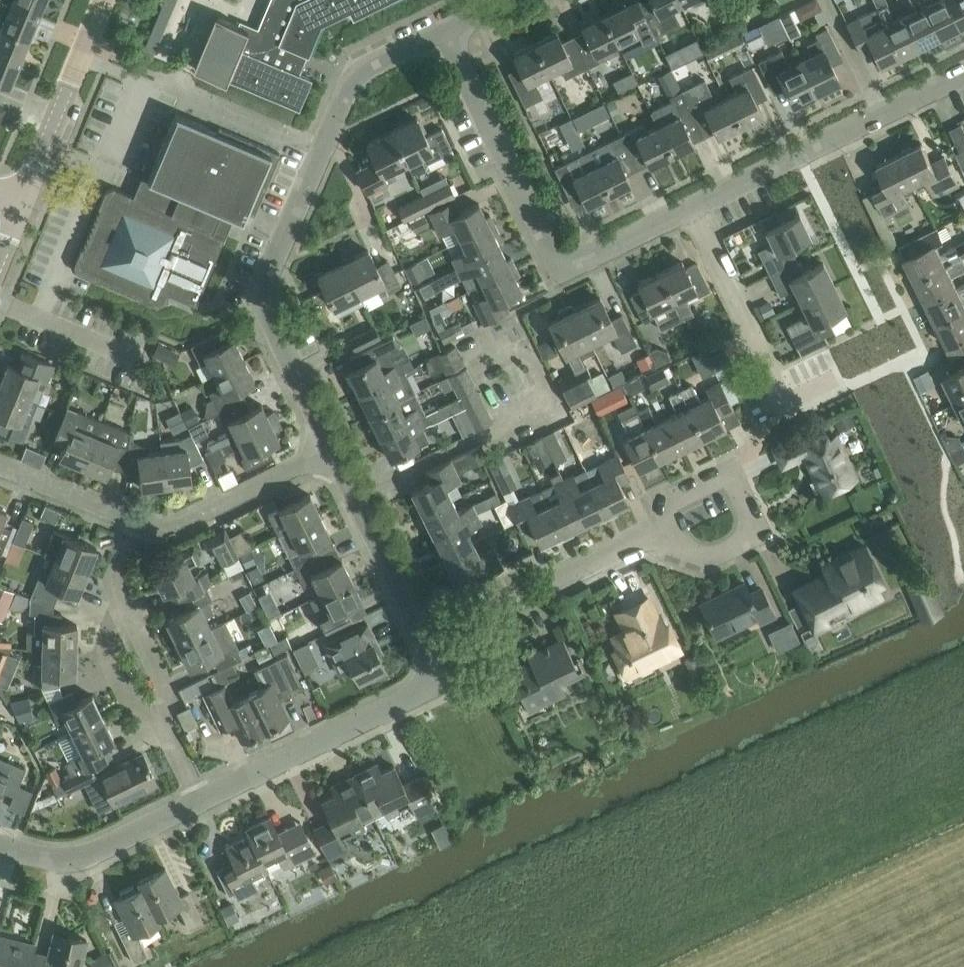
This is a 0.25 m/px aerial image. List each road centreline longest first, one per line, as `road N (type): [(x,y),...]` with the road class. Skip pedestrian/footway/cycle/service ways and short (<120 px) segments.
road 1 (residential): [(336,451),(271,327),(264,289),(357,73),(441,34)]
road 2 (residential): [(694,207),(585,258),(550,252),(441,34)]
road 3 (residential): [(199,802),(161,725),(173,704),(112,575),(135,526)]
road 4 (residential): [(963,69),(694,207)]
road 5 (residential): [(199,802),(410,700),(431,680),(432,649)]
road 6 (residential): [(432,649),(667,530)]
road 7 (residential): [(432,649),(336,451)]
road 8 (residential): [(26,203),(110,0)]
road 9 (residential): [(336,451),(177,525),(135,526)]
road 10 (residential): [(0,845),(43,855),(87,853),(199,802)]
road 11 (residential): [(786,397),(694,207)]
road 12 (residential): [(135,526),(0,468)]
road 13 (residential): [(749,507),(731,479),(710,481),(668,502),(667,530)]
road 14 (residential): [(667,530),(702,559),(741,540),(749,507)]

